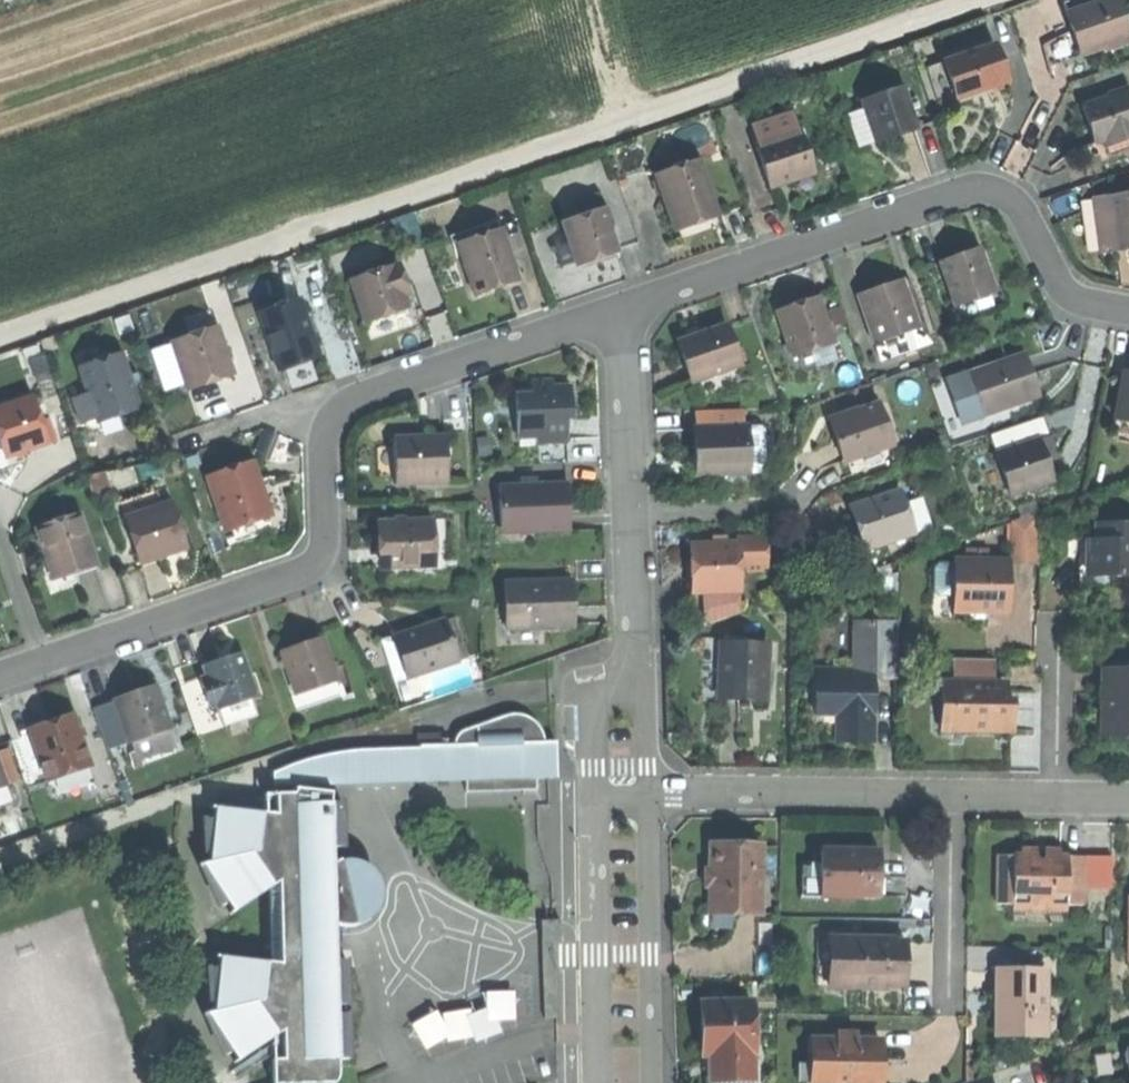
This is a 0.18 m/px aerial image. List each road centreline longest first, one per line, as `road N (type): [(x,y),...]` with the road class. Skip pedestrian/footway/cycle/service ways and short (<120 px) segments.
road 1 (track): [(995,0),(0,338)]
road 2 (residential): [(614,309),(348,399),(325,422),(324,539),(303,573),(44,664)]
road 3 (residential): [(1128,312),(1068,301),(1022,206),(998,189),(973,186),(614,309)]
road 4 (residential): [(634,678),(624,350),(614,309)]
road 5 (residential): [(957,799),(651,796)]
road 6 (unclassified): [(658,1082),(651,796)]
road 7 (unclassified): [(593,797),(595,1082)]
road 8 (residential): [(957,999),(957,799)]
road 9 (residential): [(1067,802),(1071,653)]
road 10 (unclassified): [(634,678),(588,701),(593,797)]
road 11 (residential): [(44,664),(0,532)]
road 12 (track): [(589,0),(622,127)]
road 13 (unclassified): [(651,796),(647,696),(634,678)]

